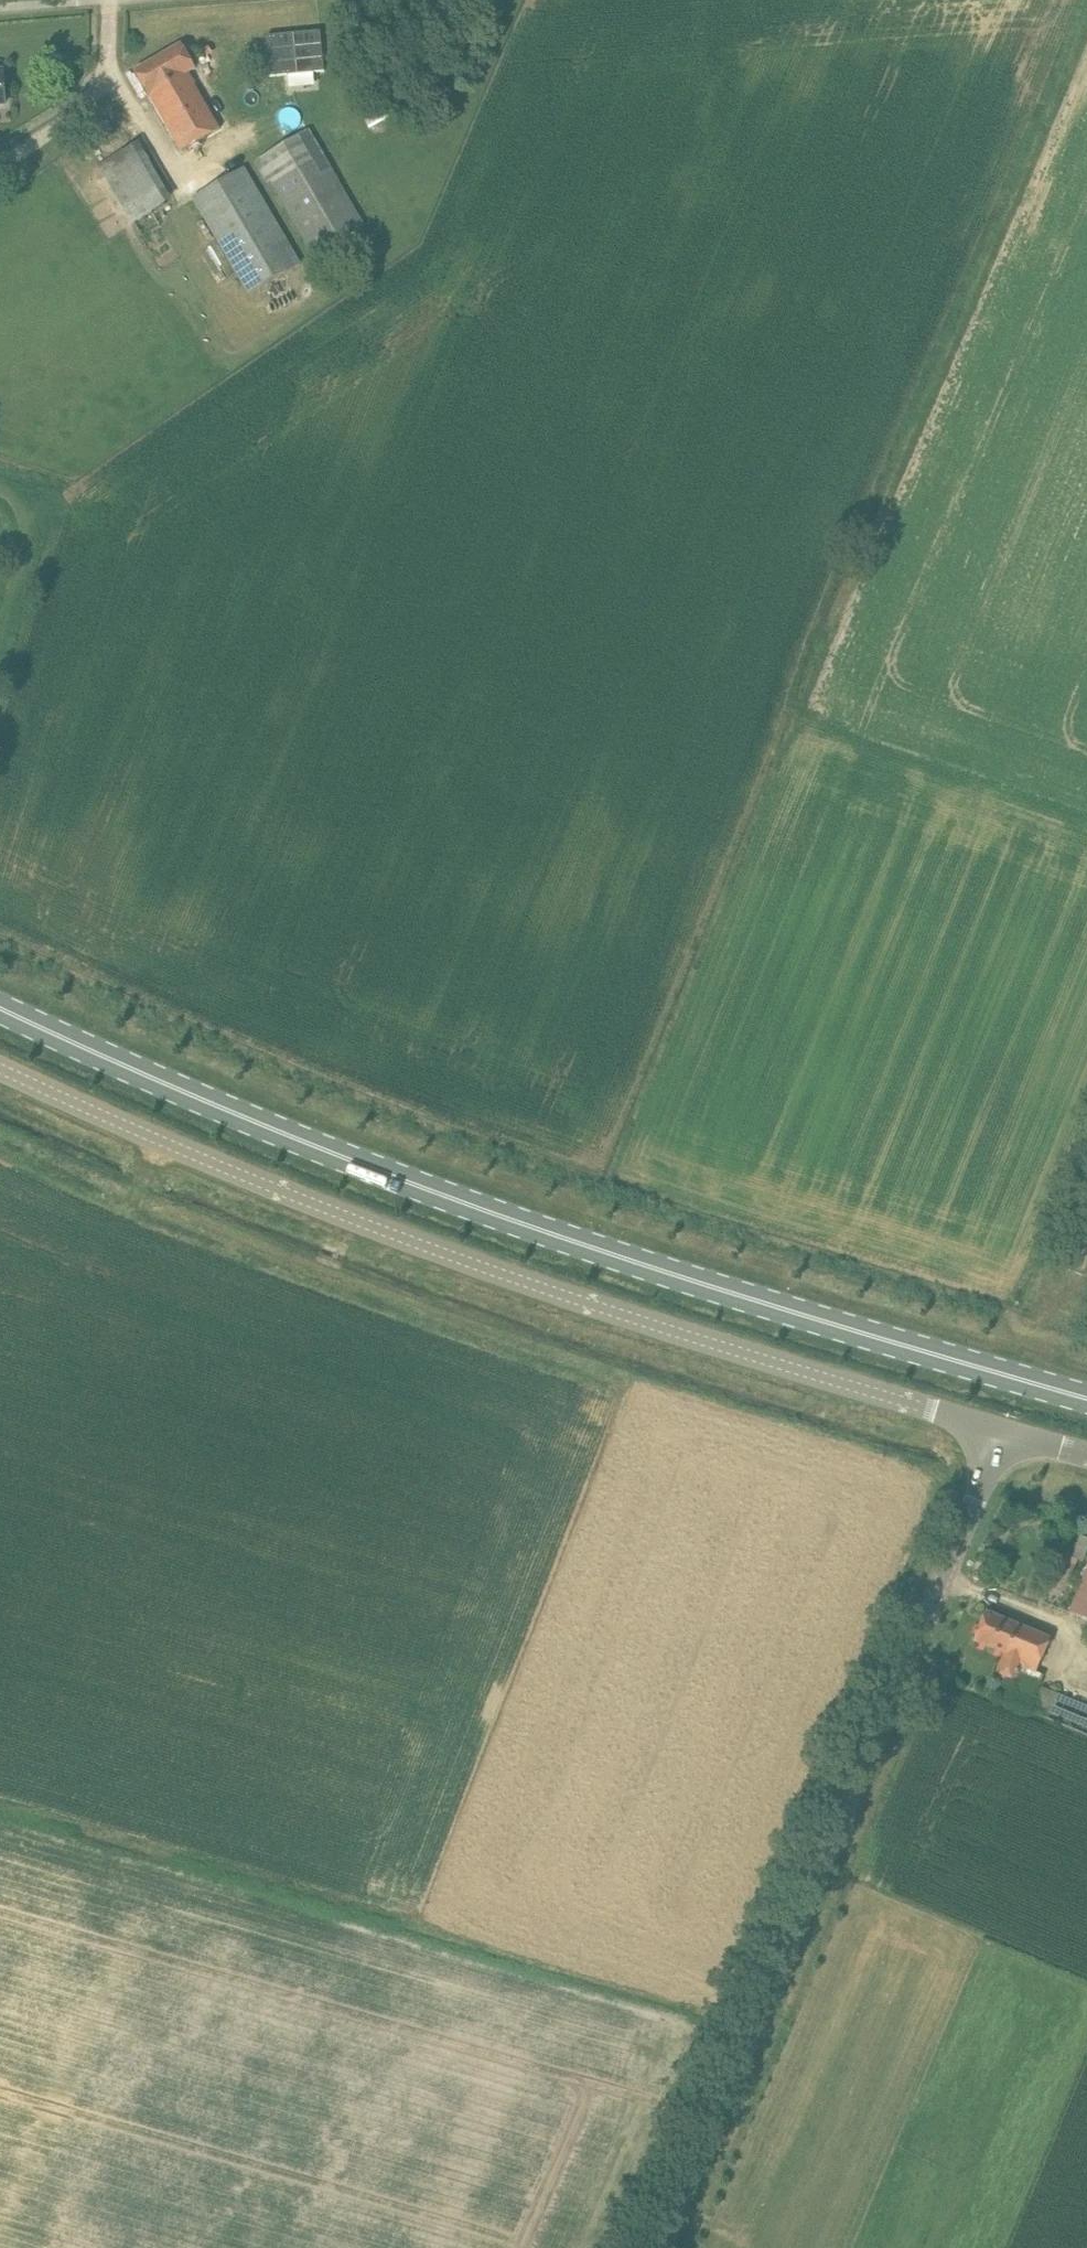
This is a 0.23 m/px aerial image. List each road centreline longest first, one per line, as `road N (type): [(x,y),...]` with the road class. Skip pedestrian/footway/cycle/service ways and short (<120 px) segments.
road 1 (primary): [(1086,1397),(713,1284),(368,1165),(0,1006)]
road 2 (tertiary): [(0,1066),(286,1189),(1003,1429)]
road 3 (unclassified): [(656,2247),(1003,1429)]
road 4 (track): [(109,0),(109,56),(94,92),(0,160)]
road 5 (track): [(0,501),(22,512),(24,543),(0,625)]

